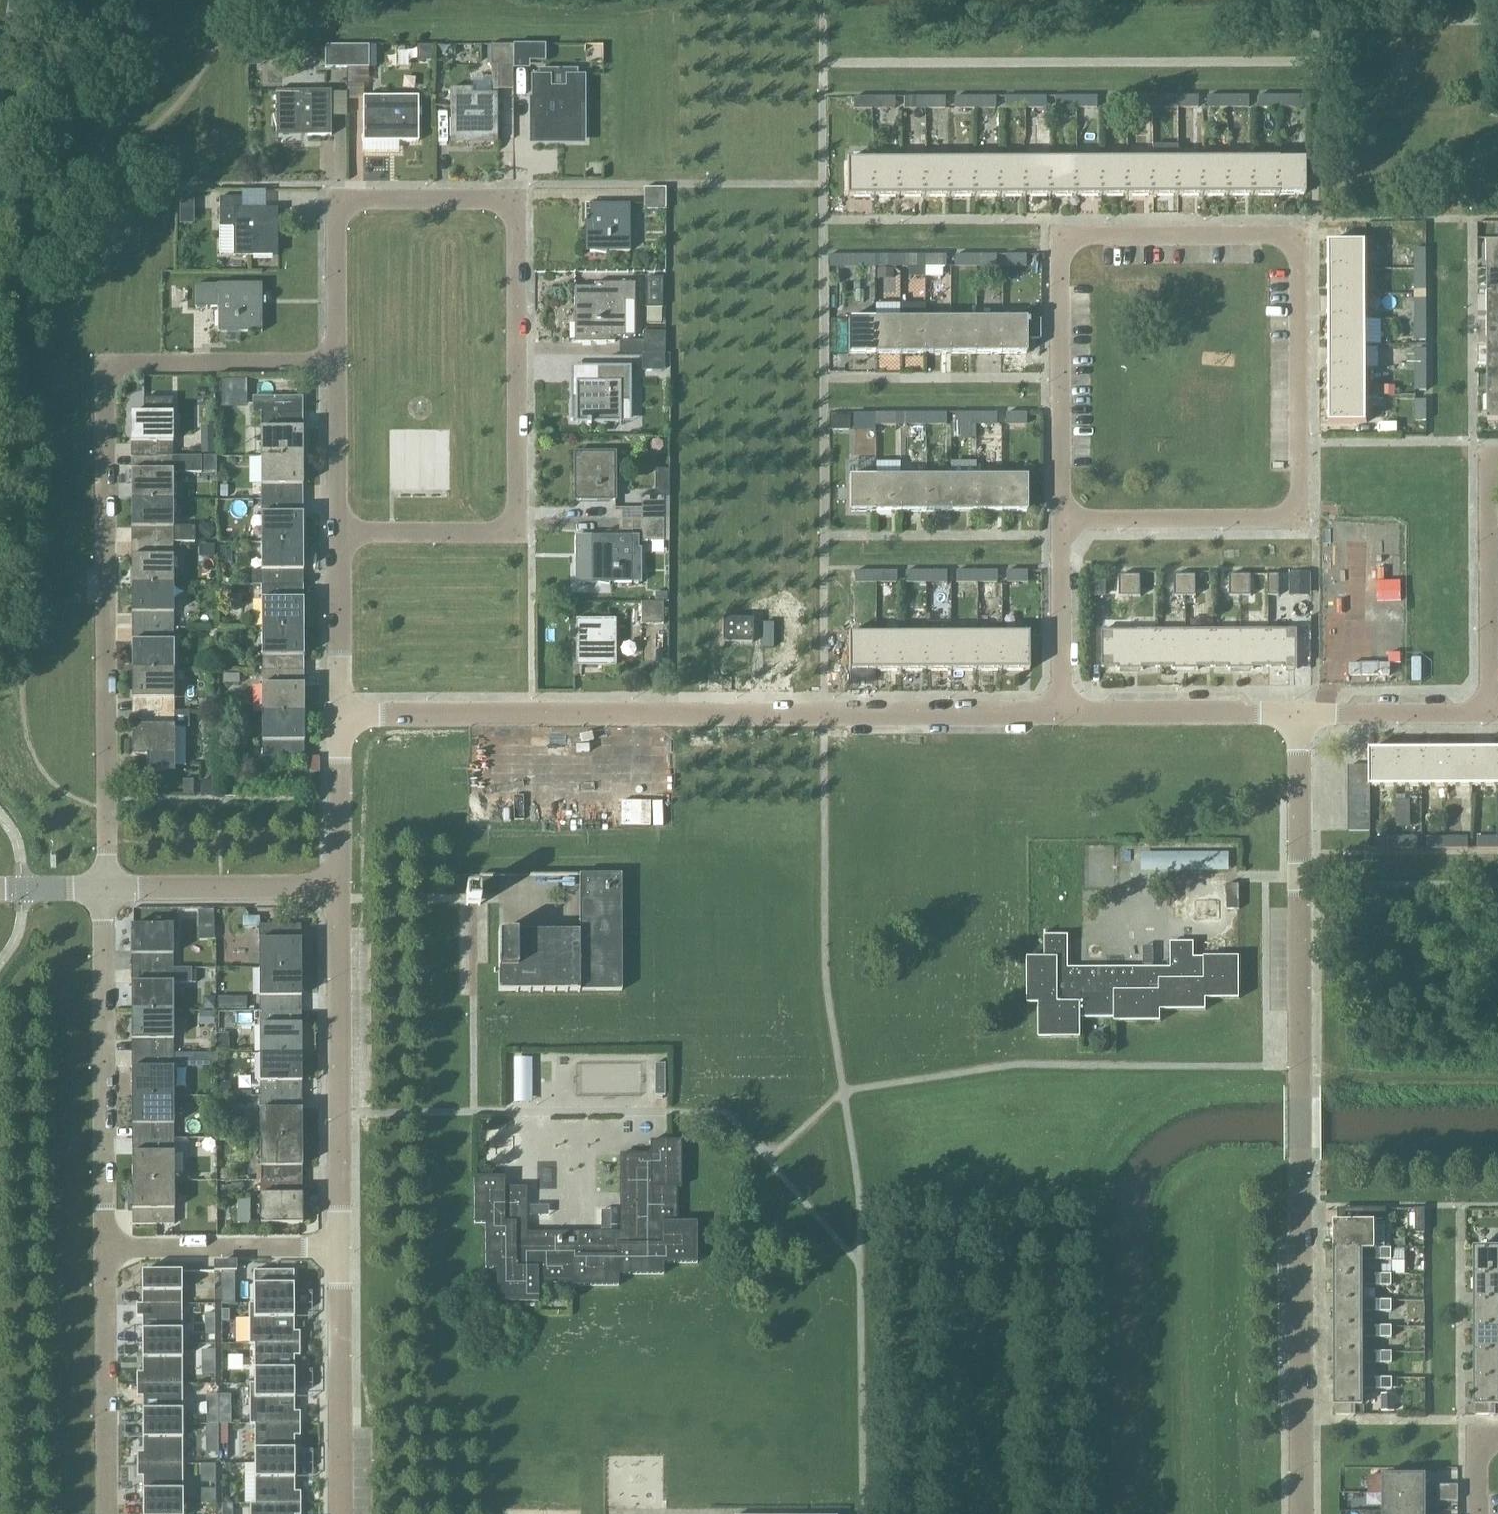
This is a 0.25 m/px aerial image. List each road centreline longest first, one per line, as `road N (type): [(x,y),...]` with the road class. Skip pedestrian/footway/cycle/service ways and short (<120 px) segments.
road 1 (residential): [(1060,520),(1060,233),(1298,233),(1300,518),(1093,520)]
road 2 (residential): [(336,363),(335,199),(514,198),(517,532),(338,531)]
road 3 (residential): [(102,888),(104,364),(336,363)]
road 4 (residential): [(339,714),(1060,712)]
road 5 (residential): [(1300,1513),(1299,1097)]
road 6 (residential): [(1299,712),(1299,1097)]
road 7 (unclassified): [(339,1248),(338,887)]
road 8 (residential): [(102,1248),(102,888)]
road 9 (residential): [(1488,713),(1488,455),(1497,455)]
road 10 (unclassified): [(340,1513),(339,1248)]
road 11 (residential): [(103,1513),(102,1248)]
road 12 (residential): [(1060,712),(1299,712)]
road 13 (residential): [(102,1248),(339,1248)]
road 14 (unclassified): [(338,887),(102,888)]
road 15 (residential): [(1060,712),(1060,520)]
road 16 (residential): [(1488,713),(1299,712)]
road 17 (residential): [(339,714),(338,531)]
road 18 (residential): [(338,887),(339,714)]
road 19 (residential): [(338,531),(336,363)]

